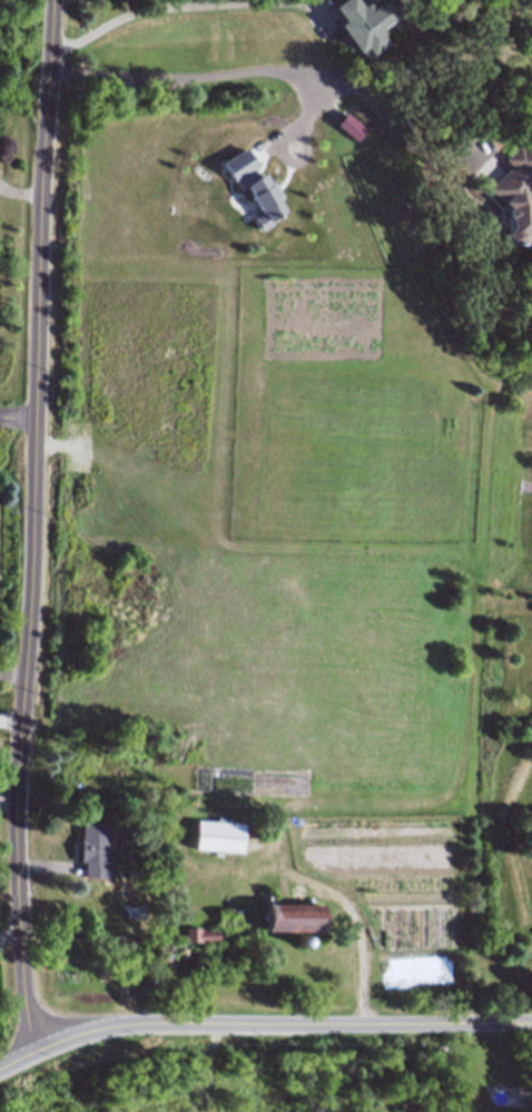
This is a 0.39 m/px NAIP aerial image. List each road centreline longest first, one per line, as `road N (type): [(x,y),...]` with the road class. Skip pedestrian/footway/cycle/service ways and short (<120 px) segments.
road 1 (tertiary): [(51,0),(19,853),(27,1001),(50,1046)]
road 2 (tertiary): [(531,1024),(136,1026),(50,1046)]

